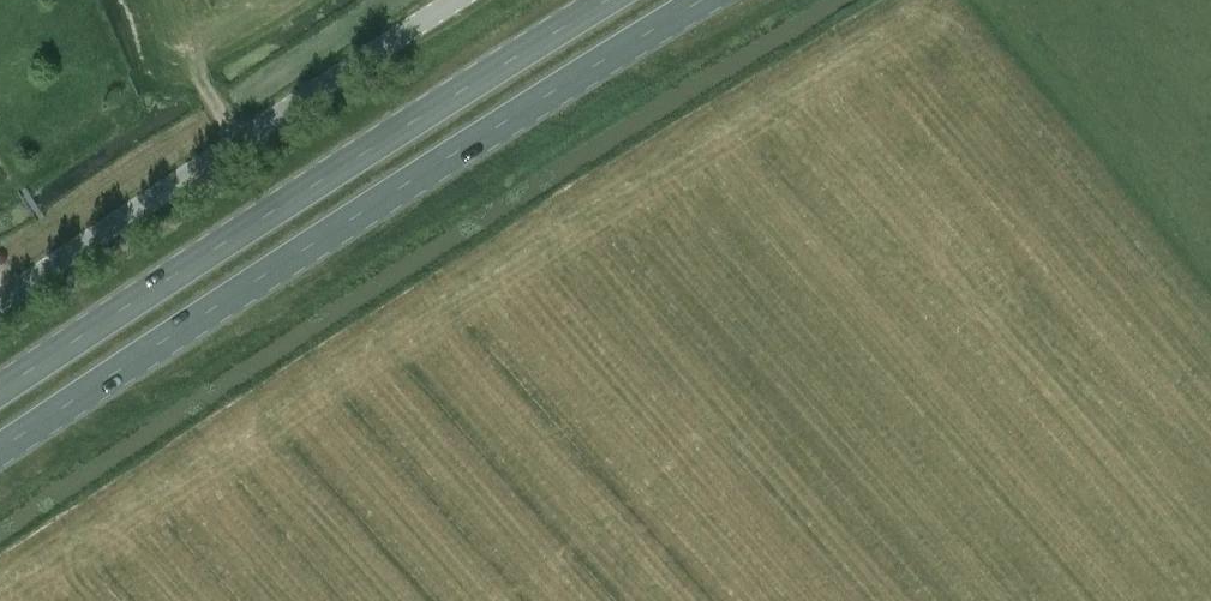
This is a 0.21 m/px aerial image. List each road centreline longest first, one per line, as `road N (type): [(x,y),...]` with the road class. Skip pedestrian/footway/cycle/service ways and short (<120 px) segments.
road 1 (primary): [(0,446),(696,0)]
road 2 (primary): [(606,0),(0,388)]
road 3 (unclassified): [(0,305),(467,0)]

